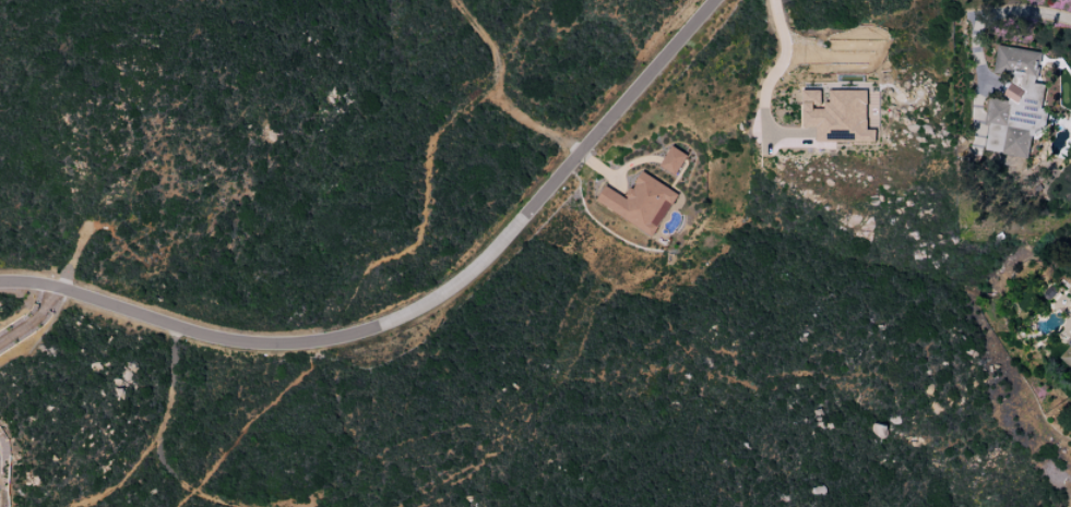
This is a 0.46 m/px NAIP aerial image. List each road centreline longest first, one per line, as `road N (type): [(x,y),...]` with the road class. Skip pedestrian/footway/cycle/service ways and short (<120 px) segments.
road 1 (residential): [(0,286),(36,285),(258,346),(357,339),(436,300),(512,230),(715,0)]

